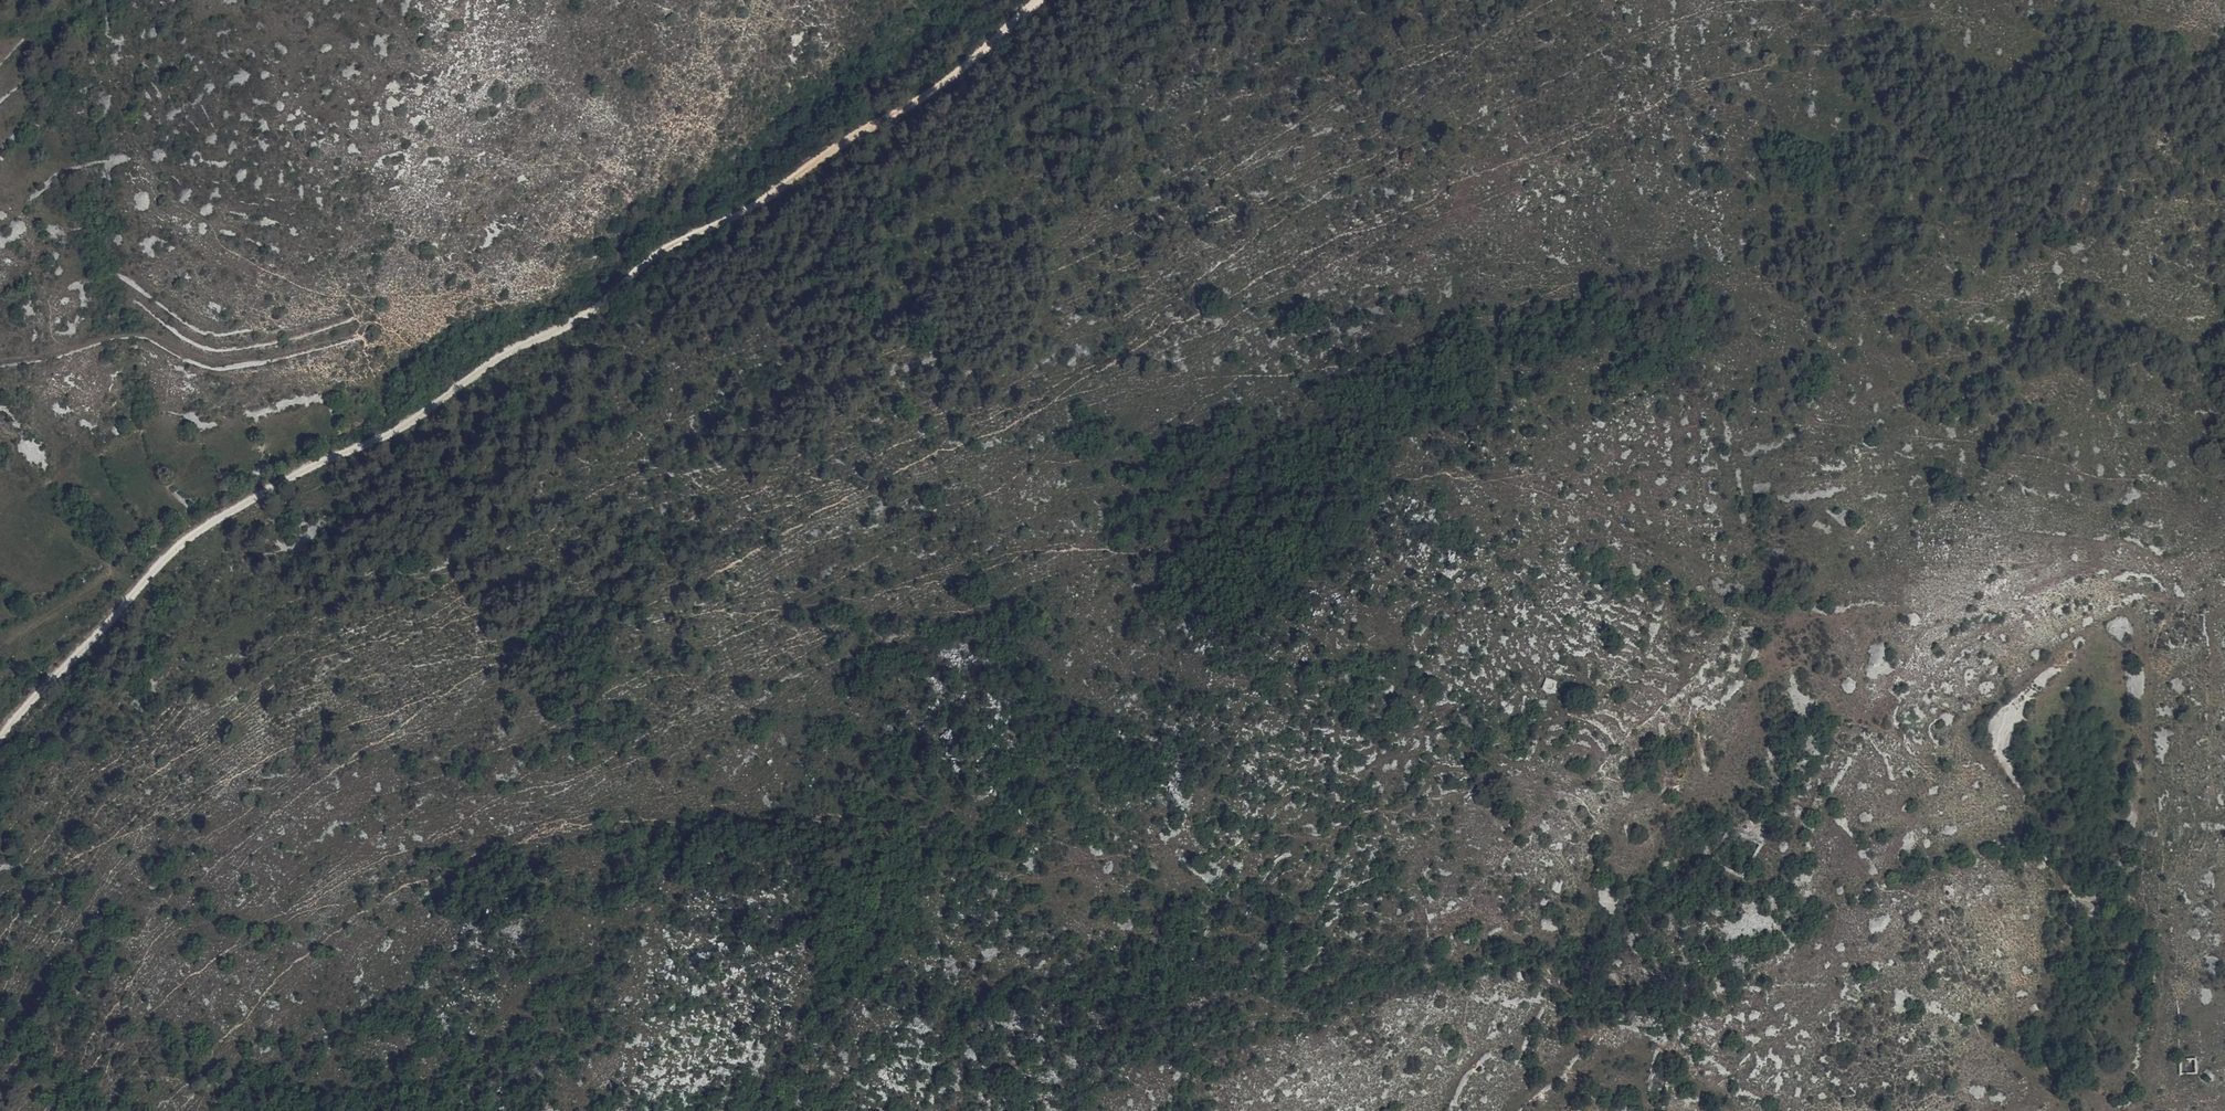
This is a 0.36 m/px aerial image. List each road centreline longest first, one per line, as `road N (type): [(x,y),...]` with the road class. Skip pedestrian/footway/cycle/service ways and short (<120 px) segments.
road 1 (track): [(1051,0),(967,78),(750,218),(671,252),(594,317),(501,358),(395,430),(216,520),(157,568),(0,743)]

